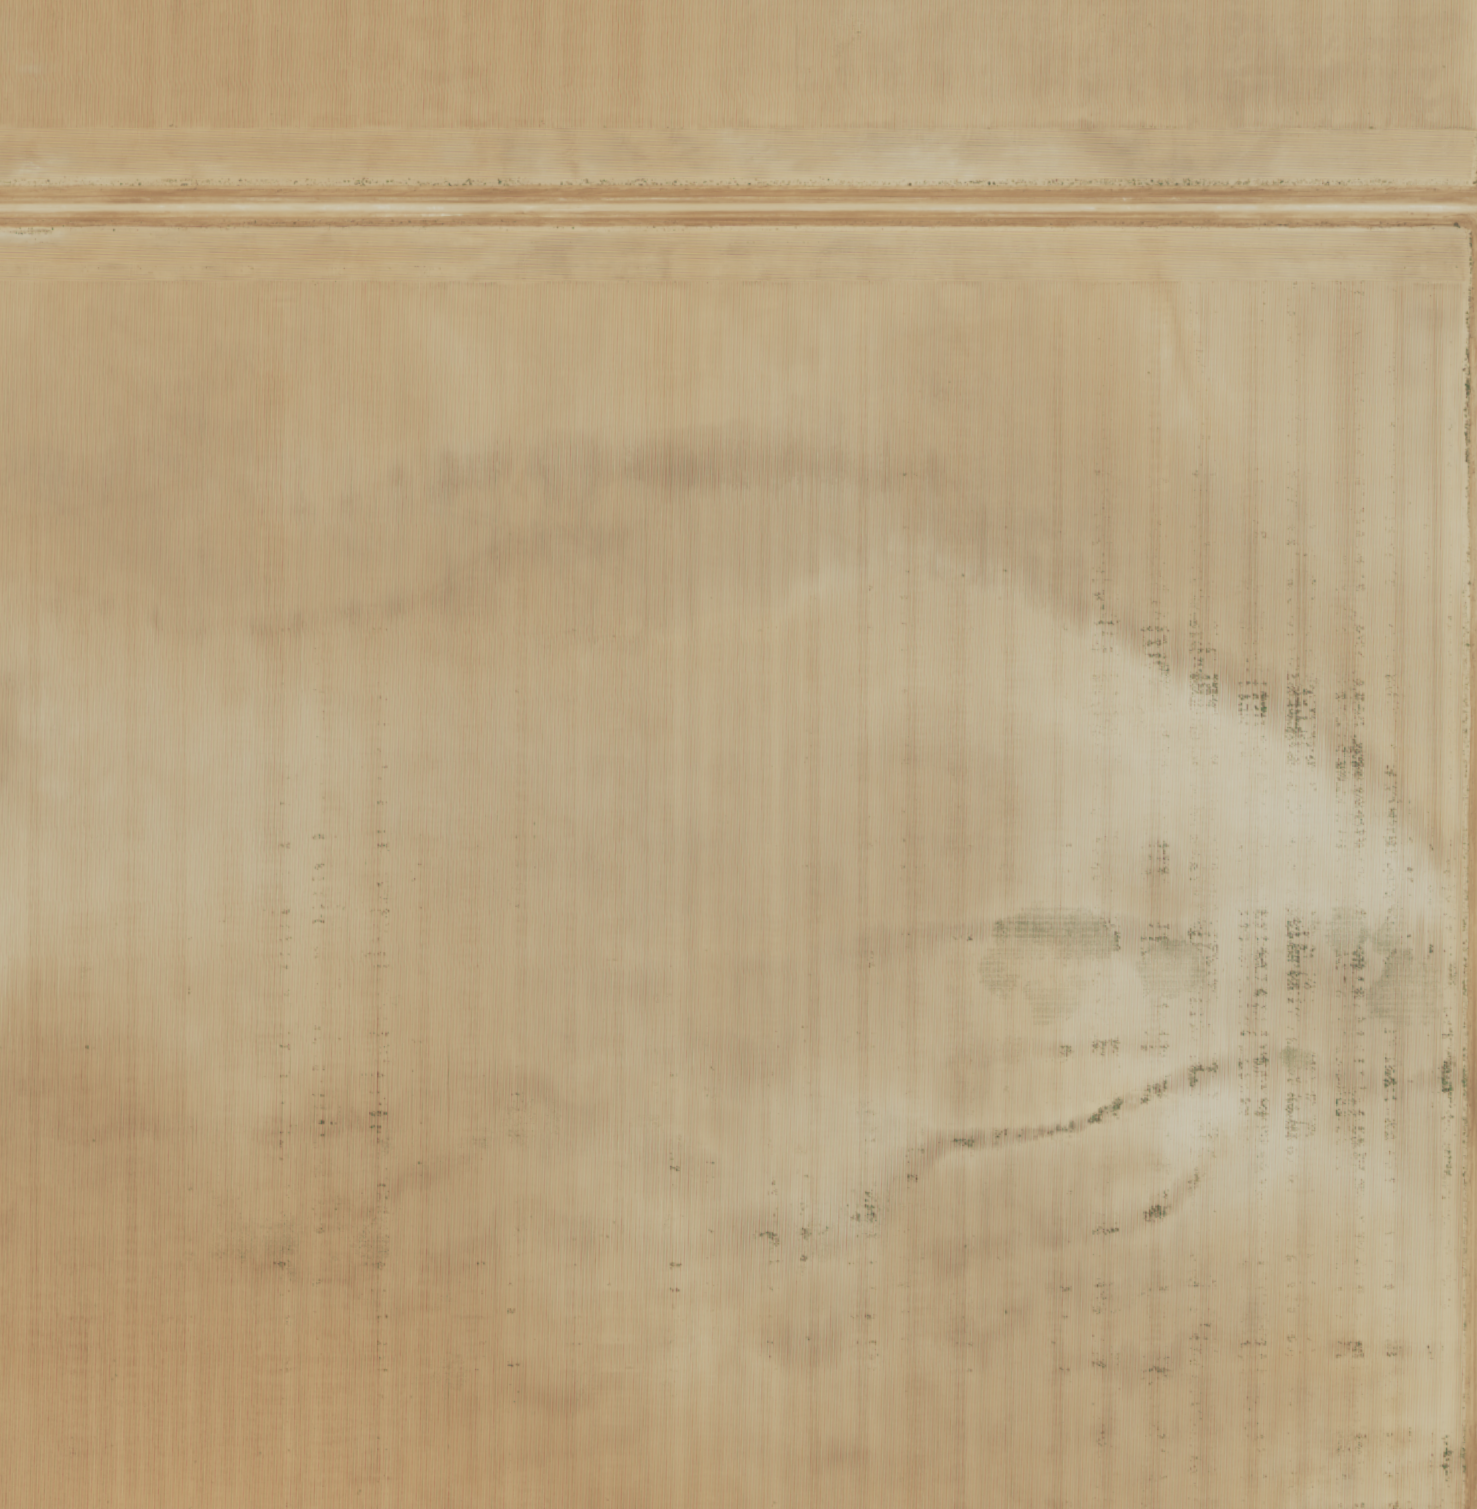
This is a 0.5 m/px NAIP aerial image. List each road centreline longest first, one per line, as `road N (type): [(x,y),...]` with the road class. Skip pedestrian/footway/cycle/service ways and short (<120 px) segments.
road 1 (residential): [(1476,196),(0,194)]
road 2 (residential): [(1463,196),(1471,1508)]

